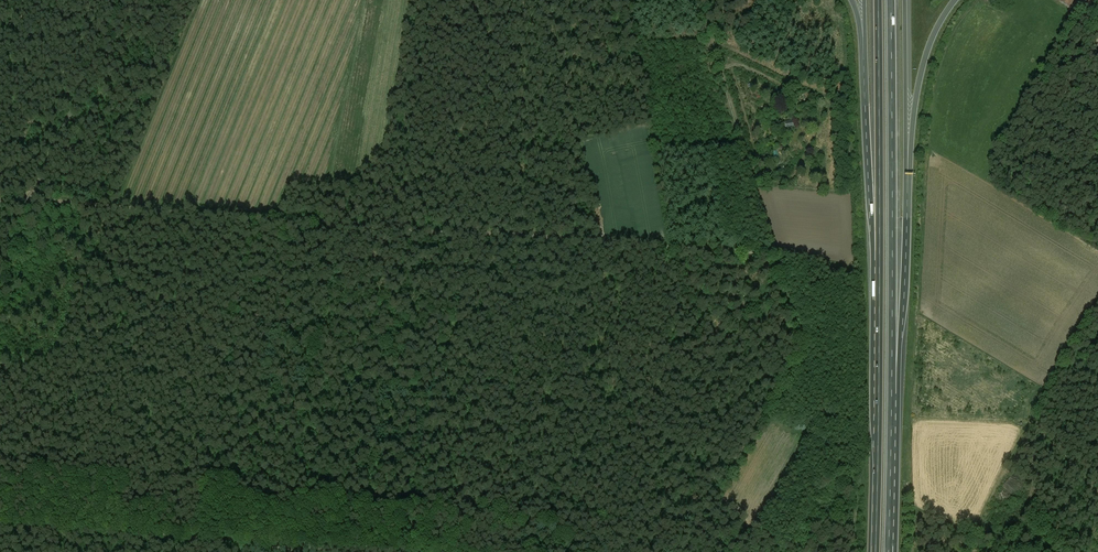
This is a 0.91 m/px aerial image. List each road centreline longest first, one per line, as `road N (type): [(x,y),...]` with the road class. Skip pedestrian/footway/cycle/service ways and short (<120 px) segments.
road 1 (motorway): [(892,408),(891,0)]
road 2 (motorway): [(877,268),(876,551)]
road 3 (motorway): [(878,0),(877,268)]
road 4 (track): [(776,253),(700,0)]
road 5 (track): [(1025,551),(1039,394),(1097,307)]
road 6 (residential): [(123,0),(30,199),(0,201)]
road 7 (motorway): [(905,209),(920,75),(955,0)]
road 8 (motorway): [(905,209),(905,0)]
road 9 (motorway): [(892,408),(905,209)]
road 10 (motorway): [(866,116),(877,268)]
road 11 (motorway): [(888,551),(892,408)]

